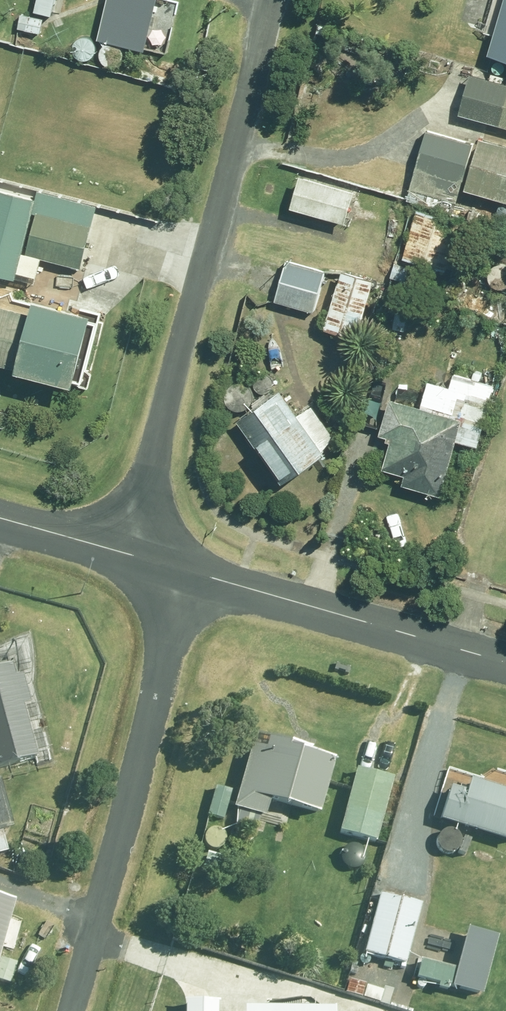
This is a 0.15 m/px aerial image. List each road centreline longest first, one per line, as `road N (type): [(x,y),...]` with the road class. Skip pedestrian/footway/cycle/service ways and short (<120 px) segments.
road 1 (residential): [(270,0),(127,553)]
road 2 (residential): [(69,1010),(186,573)]
road 3 (unclassified): [(186,573),(505,663)]
road 4 (unclassified): [(0,518),(127,553)]

